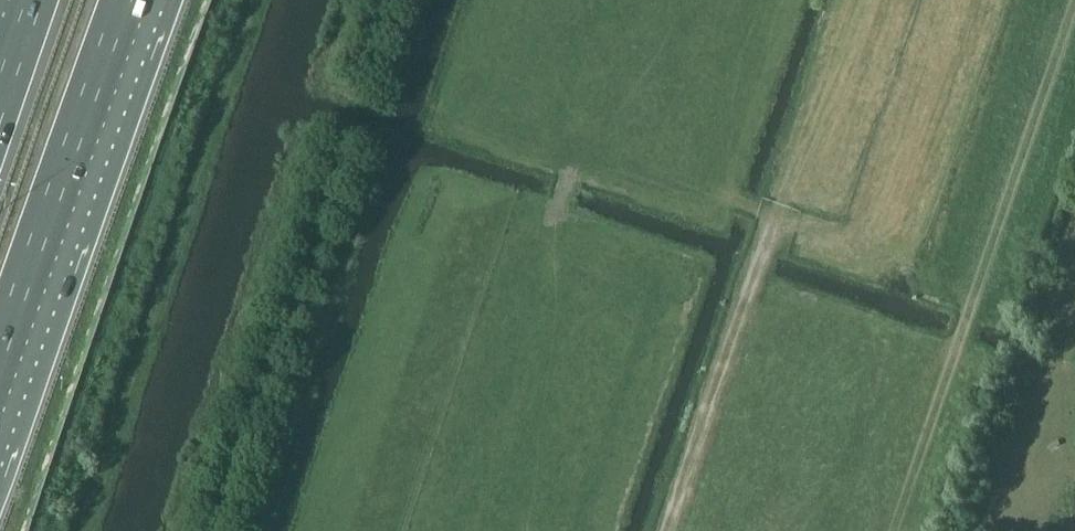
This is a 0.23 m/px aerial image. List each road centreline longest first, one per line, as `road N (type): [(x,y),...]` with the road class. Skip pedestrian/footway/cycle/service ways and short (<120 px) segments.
road 1 (motorway): [(0,352),(133,0)]

